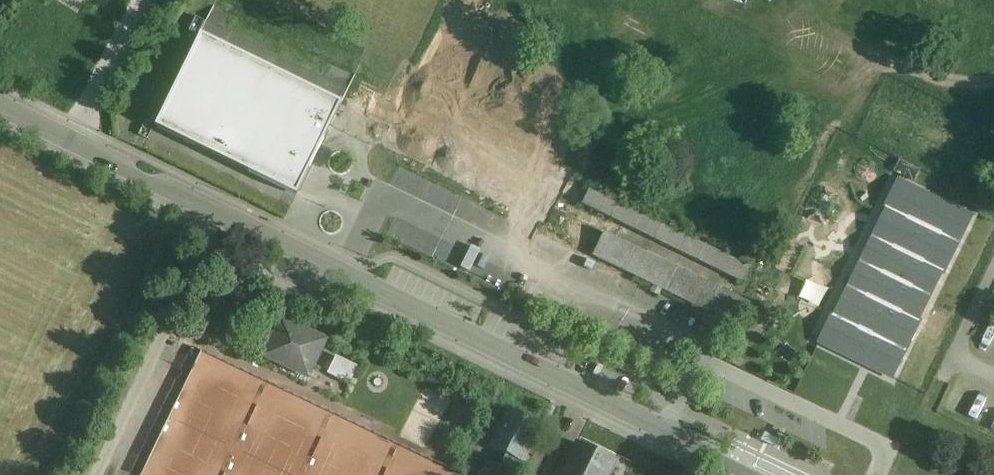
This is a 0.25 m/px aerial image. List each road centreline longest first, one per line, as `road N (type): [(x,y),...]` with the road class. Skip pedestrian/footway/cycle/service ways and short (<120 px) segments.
road 1 (residential): [(233,220),(755,474)]
road 2 (residential): [(100,474),(233,220)]
road 3 (residential): [(0,104),(233,220)]
road 4 (residential): [(984,259),(878,474)]

